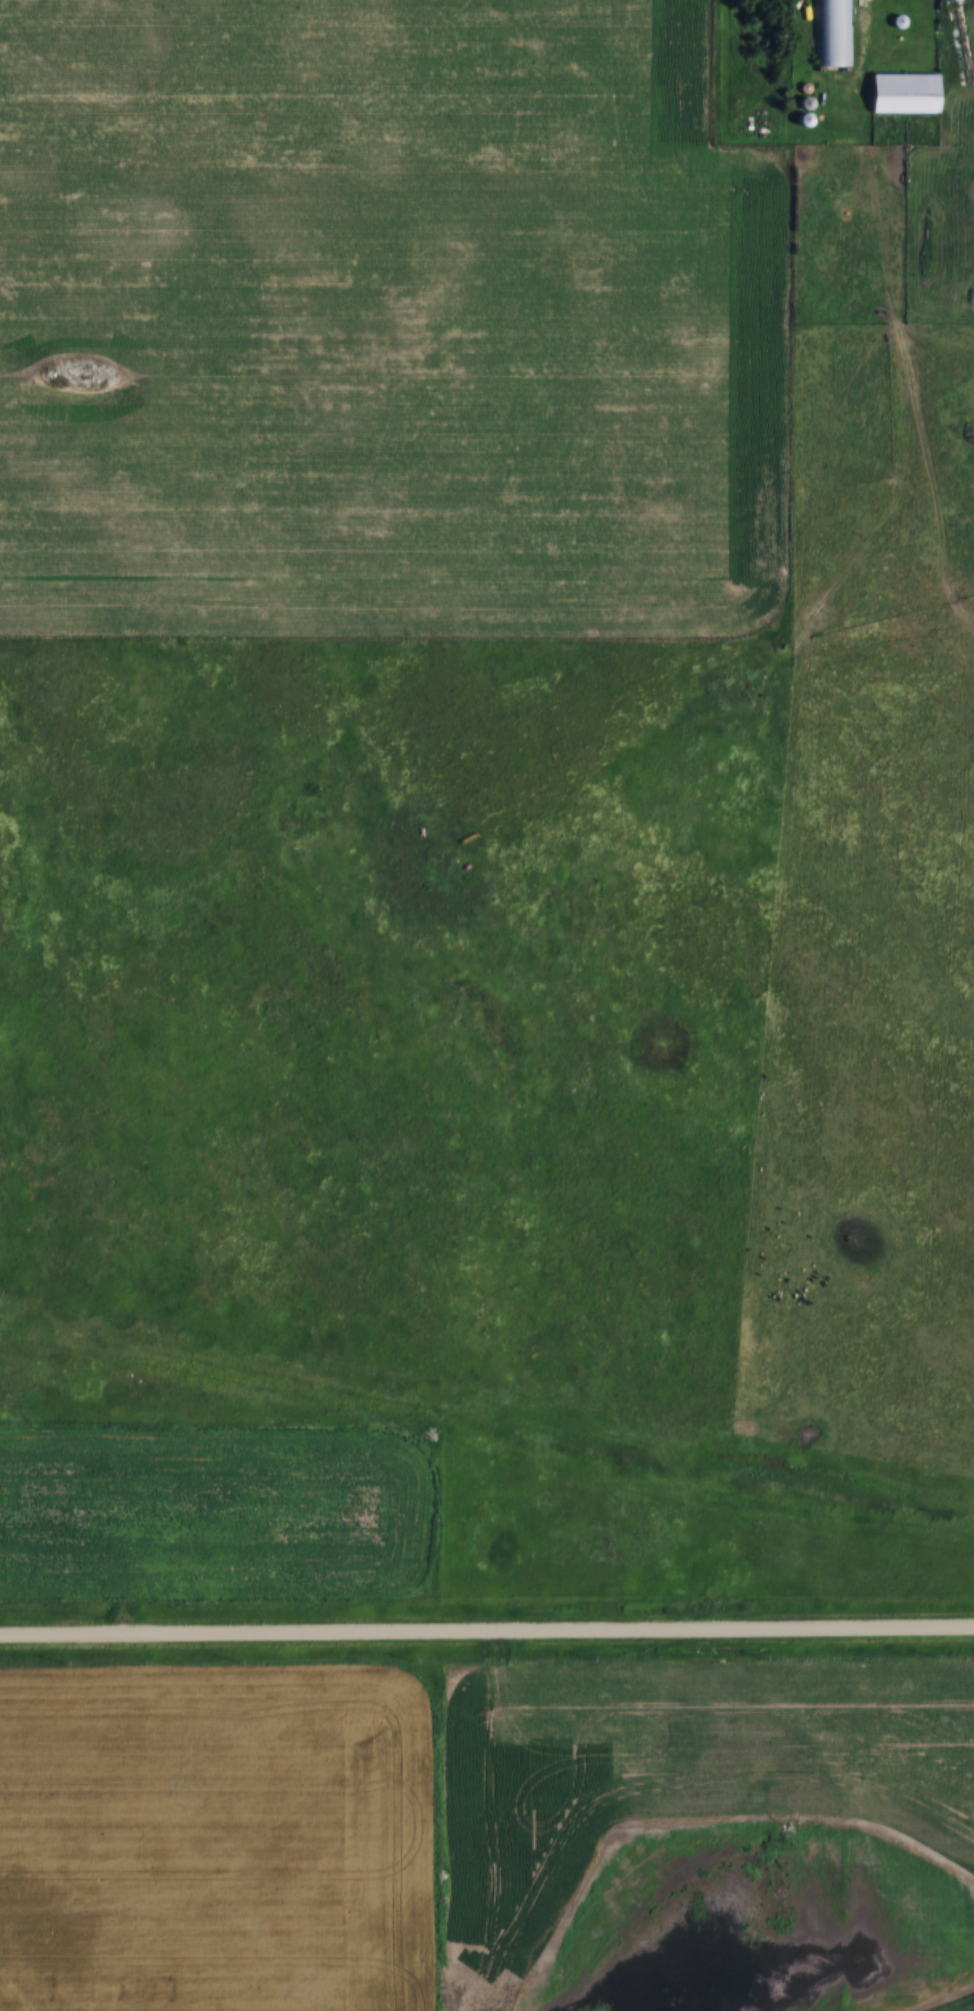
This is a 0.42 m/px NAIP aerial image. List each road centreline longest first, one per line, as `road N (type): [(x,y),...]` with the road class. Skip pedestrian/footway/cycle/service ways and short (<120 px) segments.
road 1 (residential): [(973,1634),(0,1634)]

